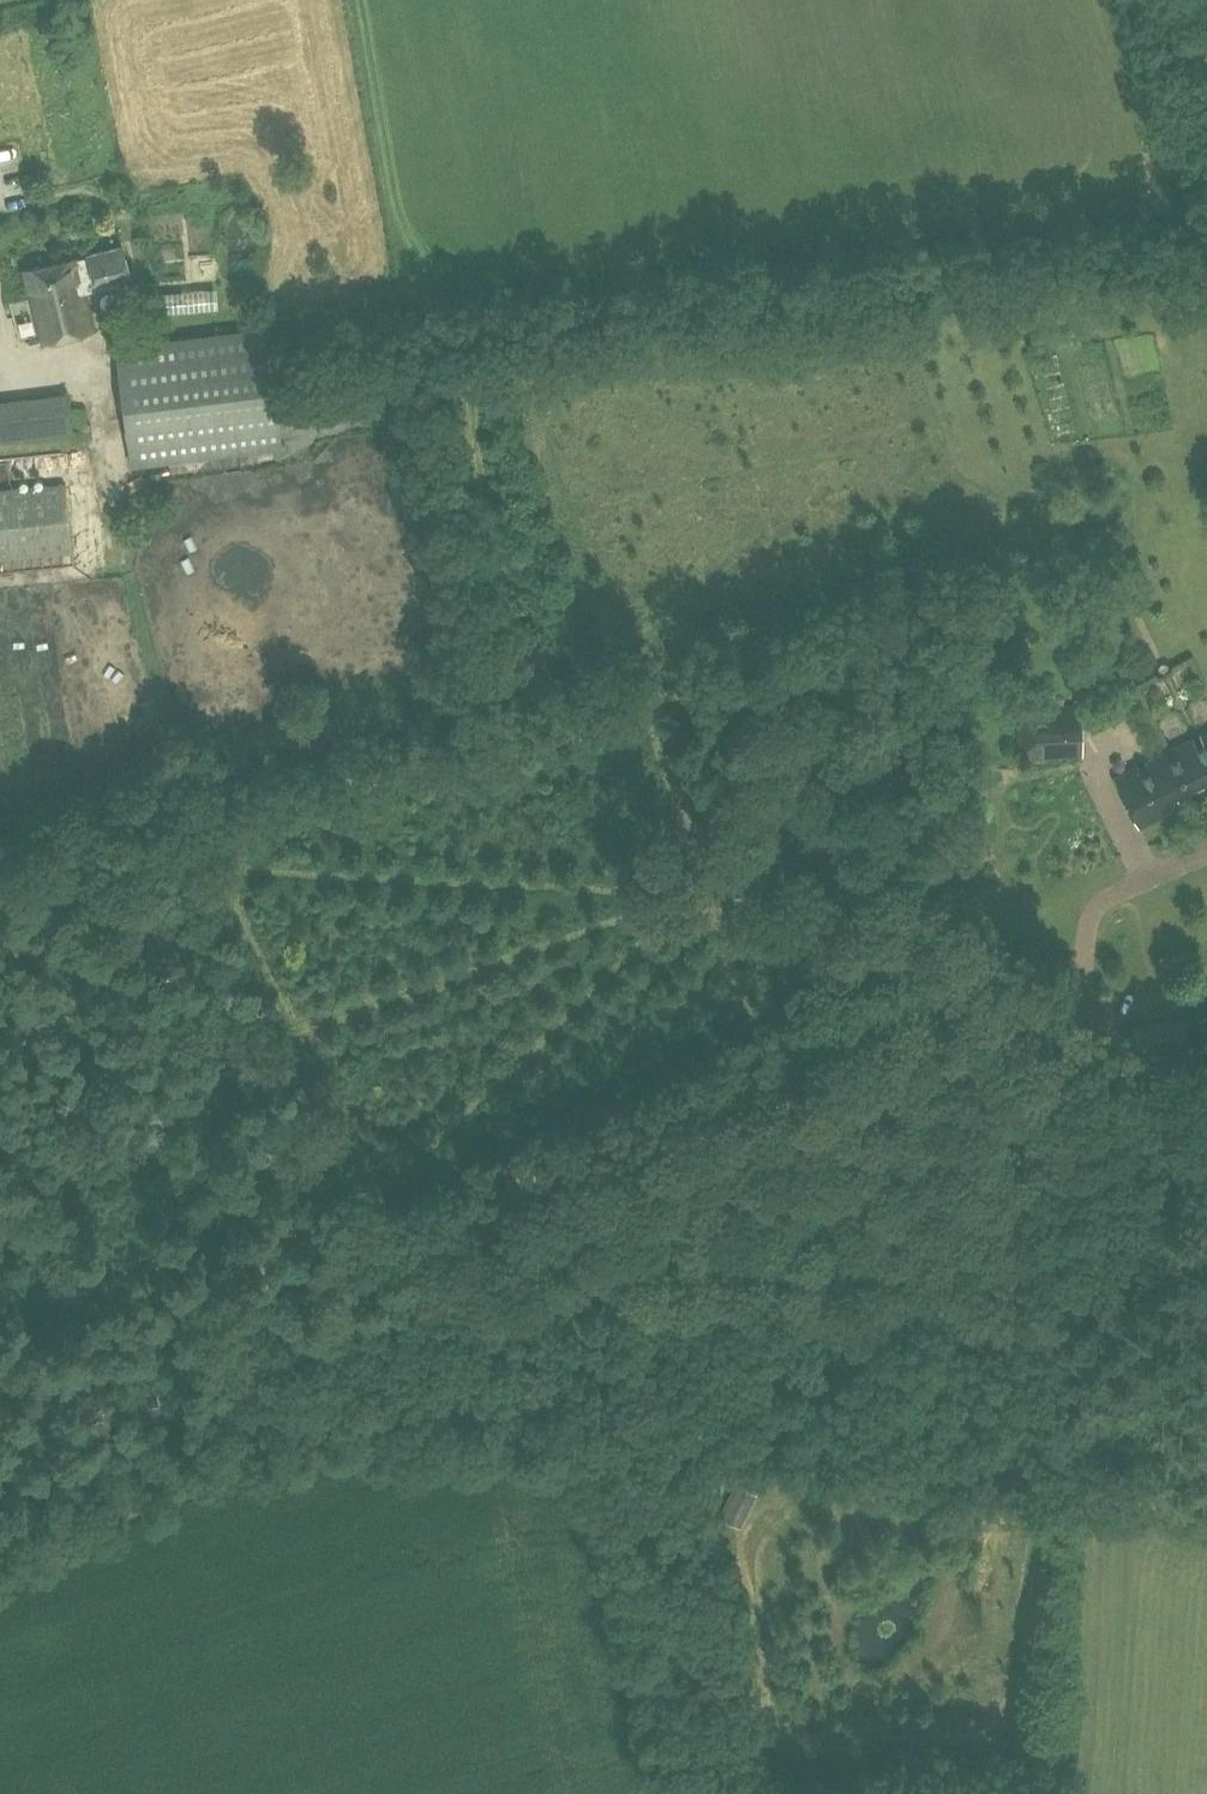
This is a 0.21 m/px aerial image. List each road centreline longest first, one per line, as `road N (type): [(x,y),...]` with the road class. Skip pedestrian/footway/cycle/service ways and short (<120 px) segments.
road 1 (unclassified): [(0,270),(5,327),(21,357),(97,373),(104,391)]

